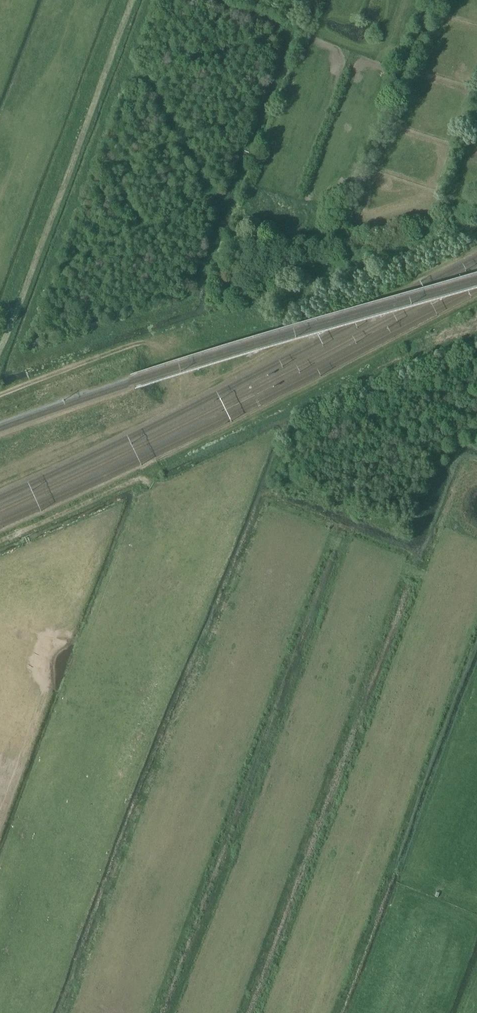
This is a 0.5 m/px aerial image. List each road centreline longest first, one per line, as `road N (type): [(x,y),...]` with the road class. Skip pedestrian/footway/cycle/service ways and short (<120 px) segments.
road 1 (track): [(0,395),(144,343),(159,352),(172,390),(162,411),(0,479)]
road 2 (track): [(476,247),(172,391)]

